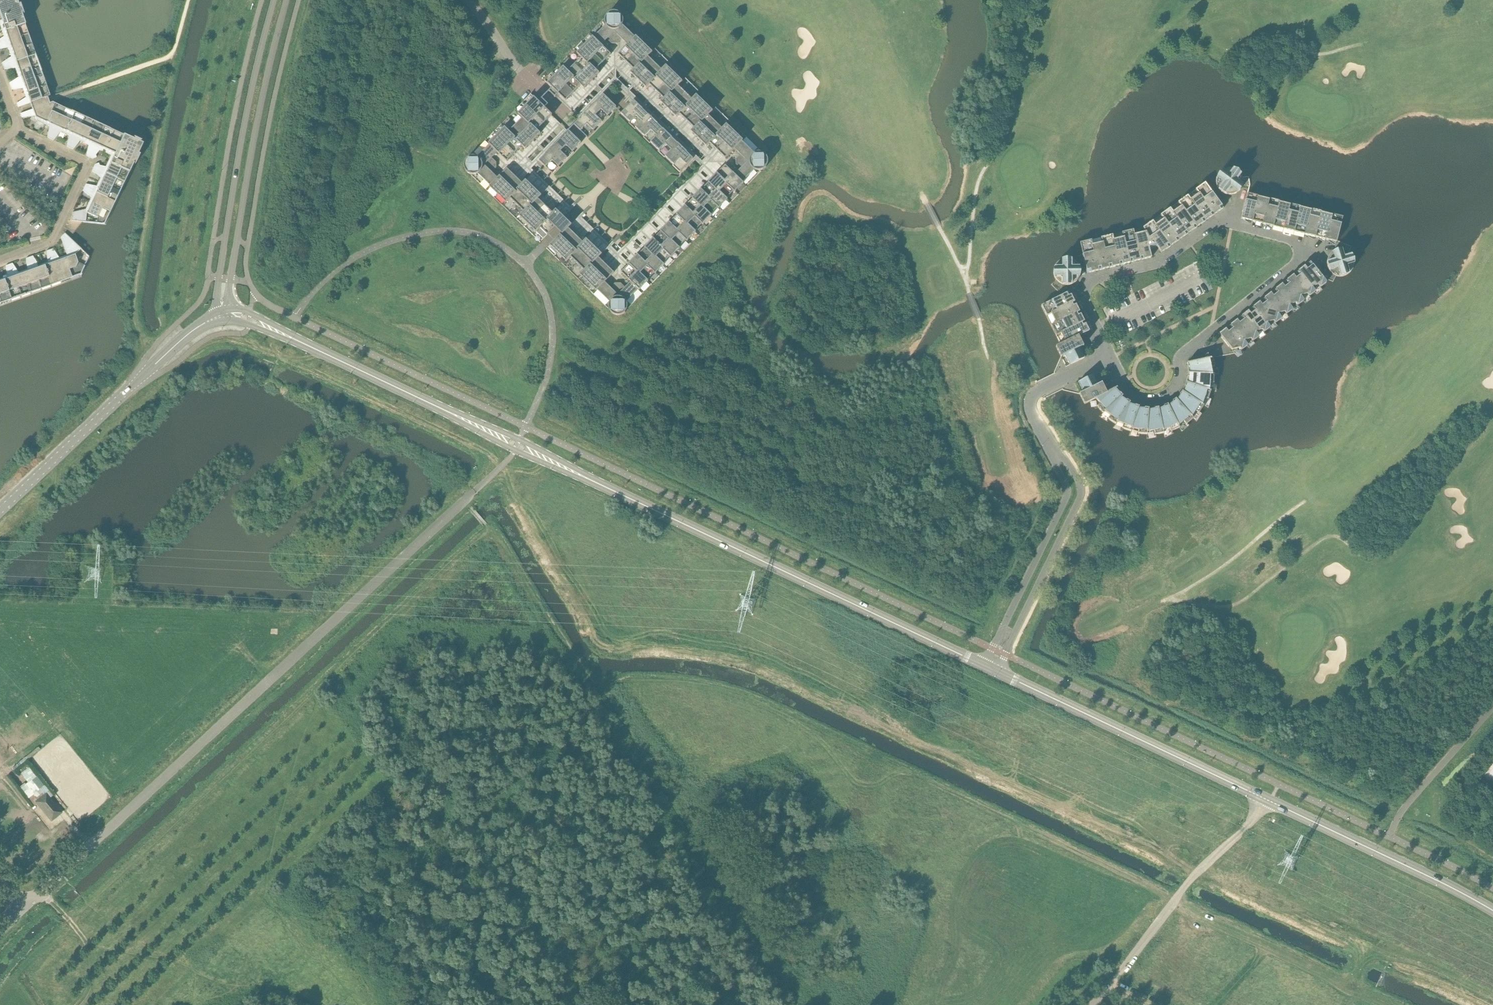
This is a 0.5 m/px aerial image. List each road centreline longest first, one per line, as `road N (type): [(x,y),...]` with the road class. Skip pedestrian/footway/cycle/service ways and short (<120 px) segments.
road 1 (tertiary): [(984,667),(232,314)]
road 2 (track): [(489,529),(75,916),(45,886)]
road 3 (track): [(799,998),(483,522)]
road 4 (residential): [(566,116),(516,163),(616,260),(707,167),(609,71)]
road 5 (tertiary): [(274,0),(227,220),(217,317)]
road 6 (residential): [(1109,356),(1082,302),(1091,278),(1160,260),(1215,219),(1305,247)]
road 7 (tertiary): [(232,314),(245,192),(286,0)]
road 8 (tertiary): [(1269,801),(997,673)]
road 9 (tertiary): [(0,516),(217,317)]
road 10 (residential): [(1305,247),(1185,351),(1178,382),(1161,399),(1125,389),(1109,356)]
road 11 (unclassified): [(1094,1004),(1185,886),(1269,801)]
road 12 (residential): [(997,673),(1081,489),(1049,442)]
road 13 (tertiary): [(1492,911),(1269,801)]
road 14 (residential): [(1049,442),(1067,493),(984,667)]
road 15 (residential): [(0,262),(52,242),(88,164),(17,129)]
road 16 (residential): [(467,0),(566,116)]
road 17 (residential): [(1049,442),(1032,396),(1109,356)]

